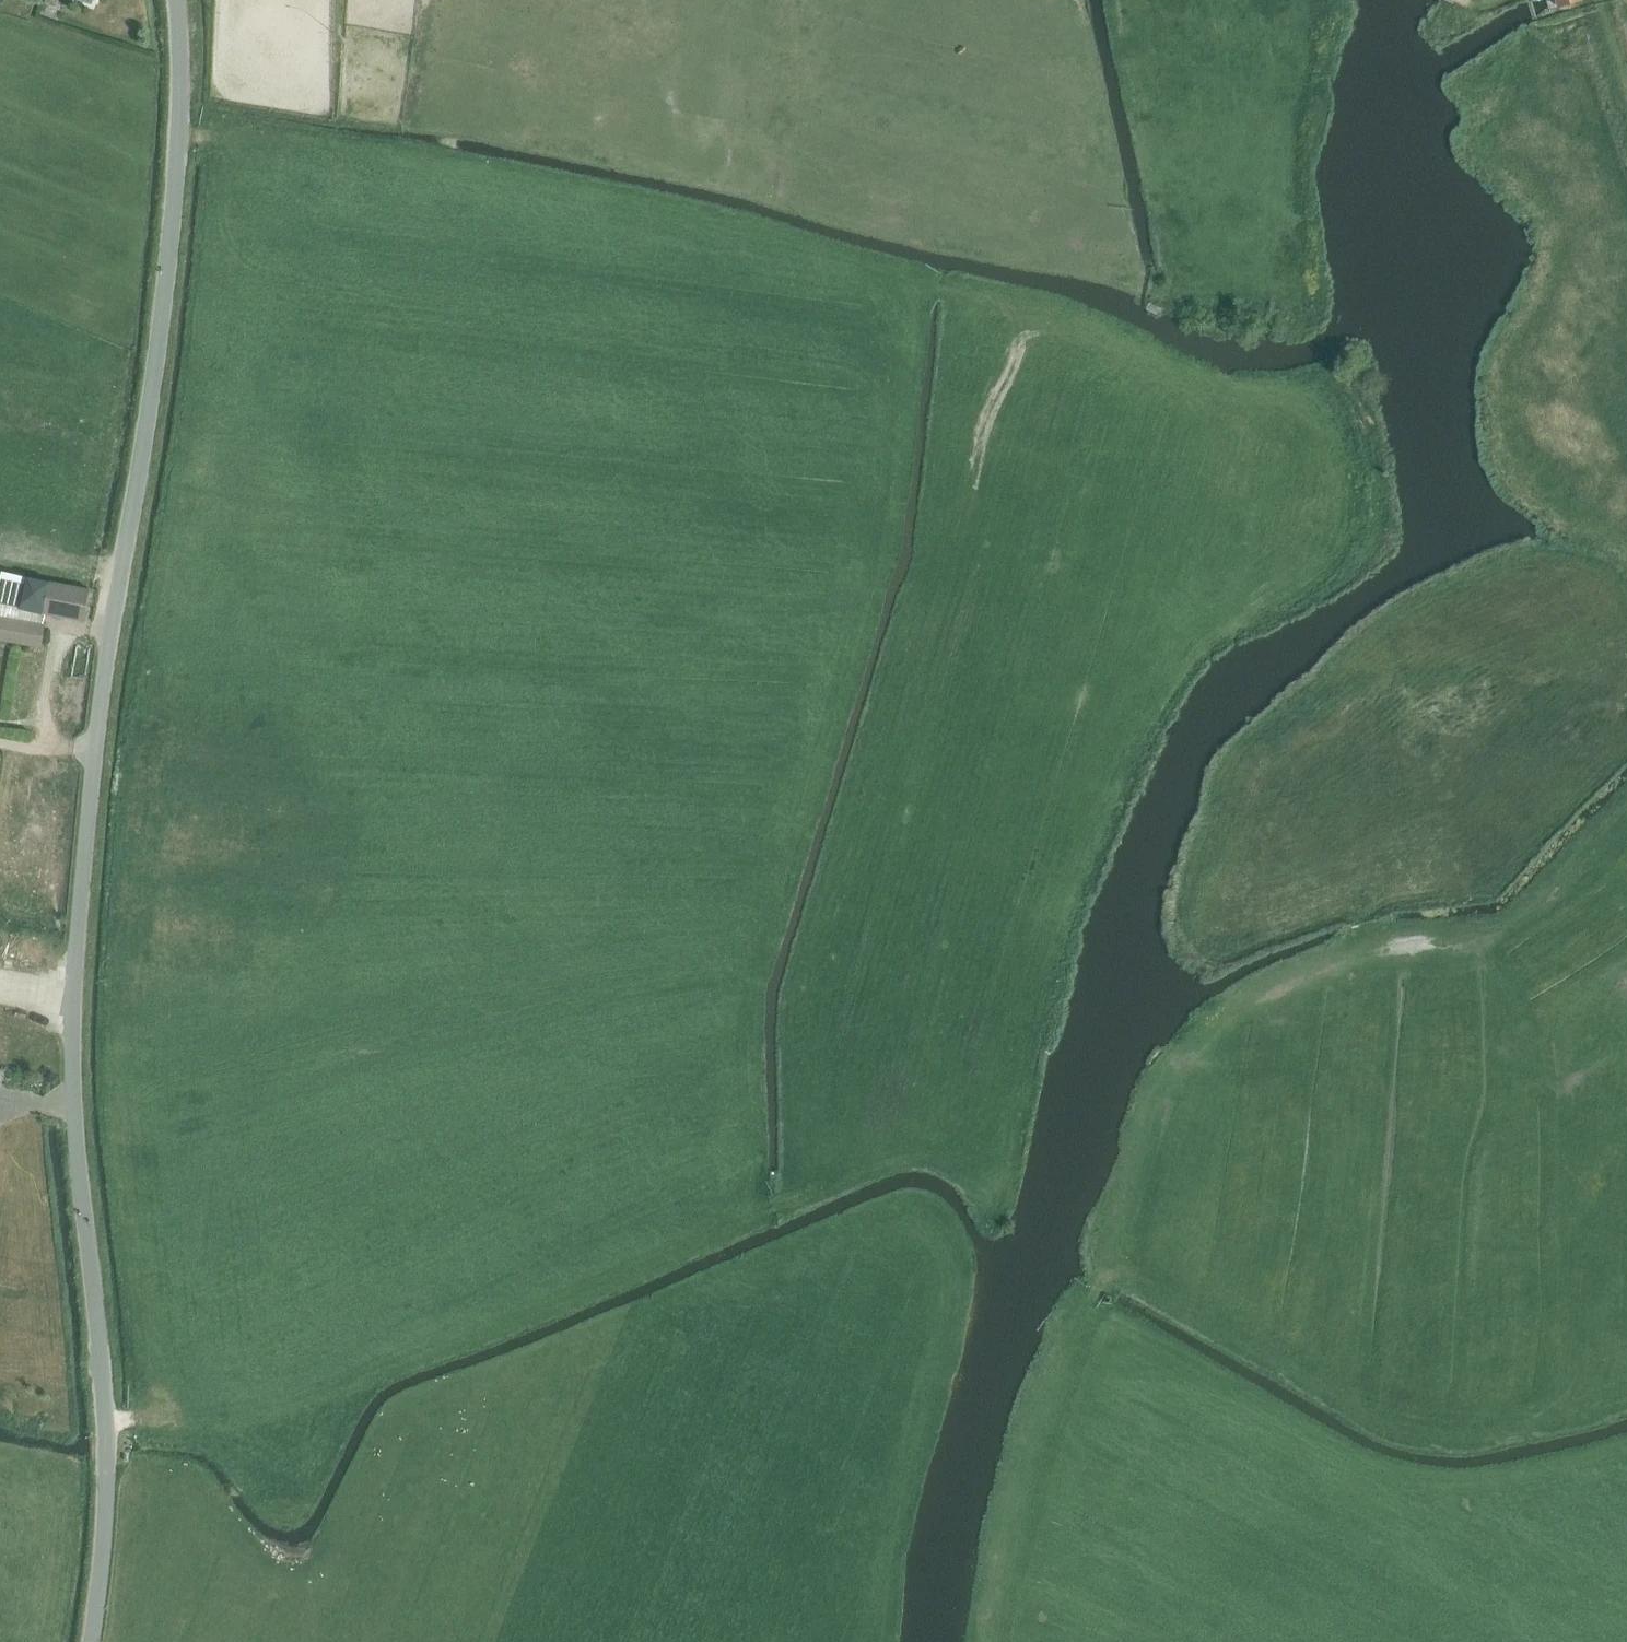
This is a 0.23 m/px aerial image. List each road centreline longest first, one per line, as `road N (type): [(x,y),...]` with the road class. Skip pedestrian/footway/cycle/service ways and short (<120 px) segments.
road 1 (unclassified): [(77,938),(110,629),(147,421),(177,174),(177,0)]
road 2 (unclassified): [(77,938),(71,1054),(109,1464),(91,1641)]

